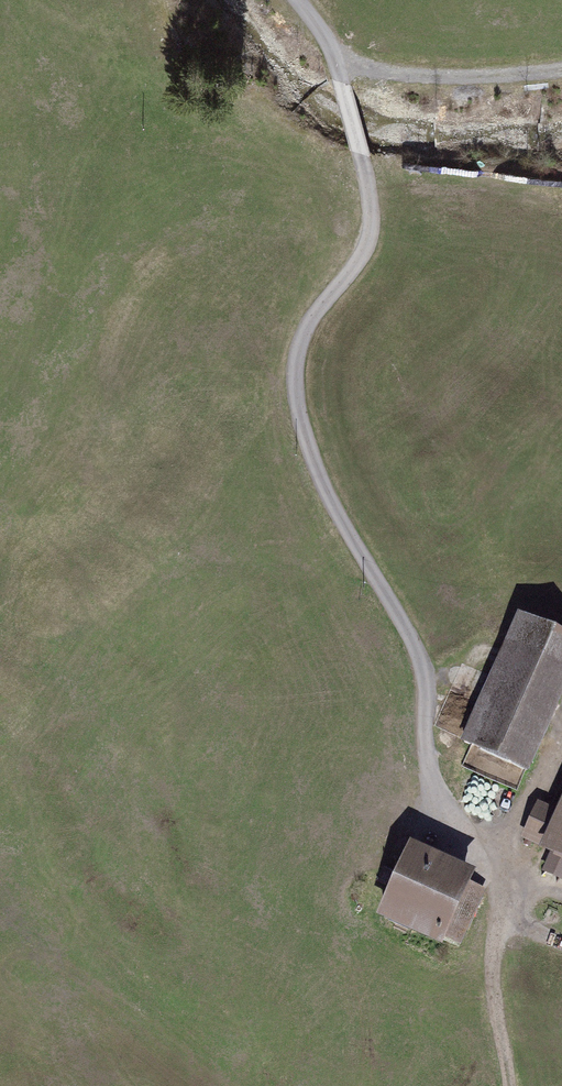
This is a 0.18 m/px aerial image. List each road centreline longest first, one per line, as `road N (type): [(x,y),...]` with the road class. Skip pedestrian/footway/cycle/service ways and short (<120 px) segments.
road 1 (residential): [(300,0),(345,84),(370,220),(340,283),(304,323),(293,365),(295,409),(315,477),(425,675),(426,762),(445,819),(495,856),(503,890),(495,933)]
road 2 (track): [(561,71),(441,80),(337,61)]
road 3 (track): [(506,1085),(489,980),(495,933)]

